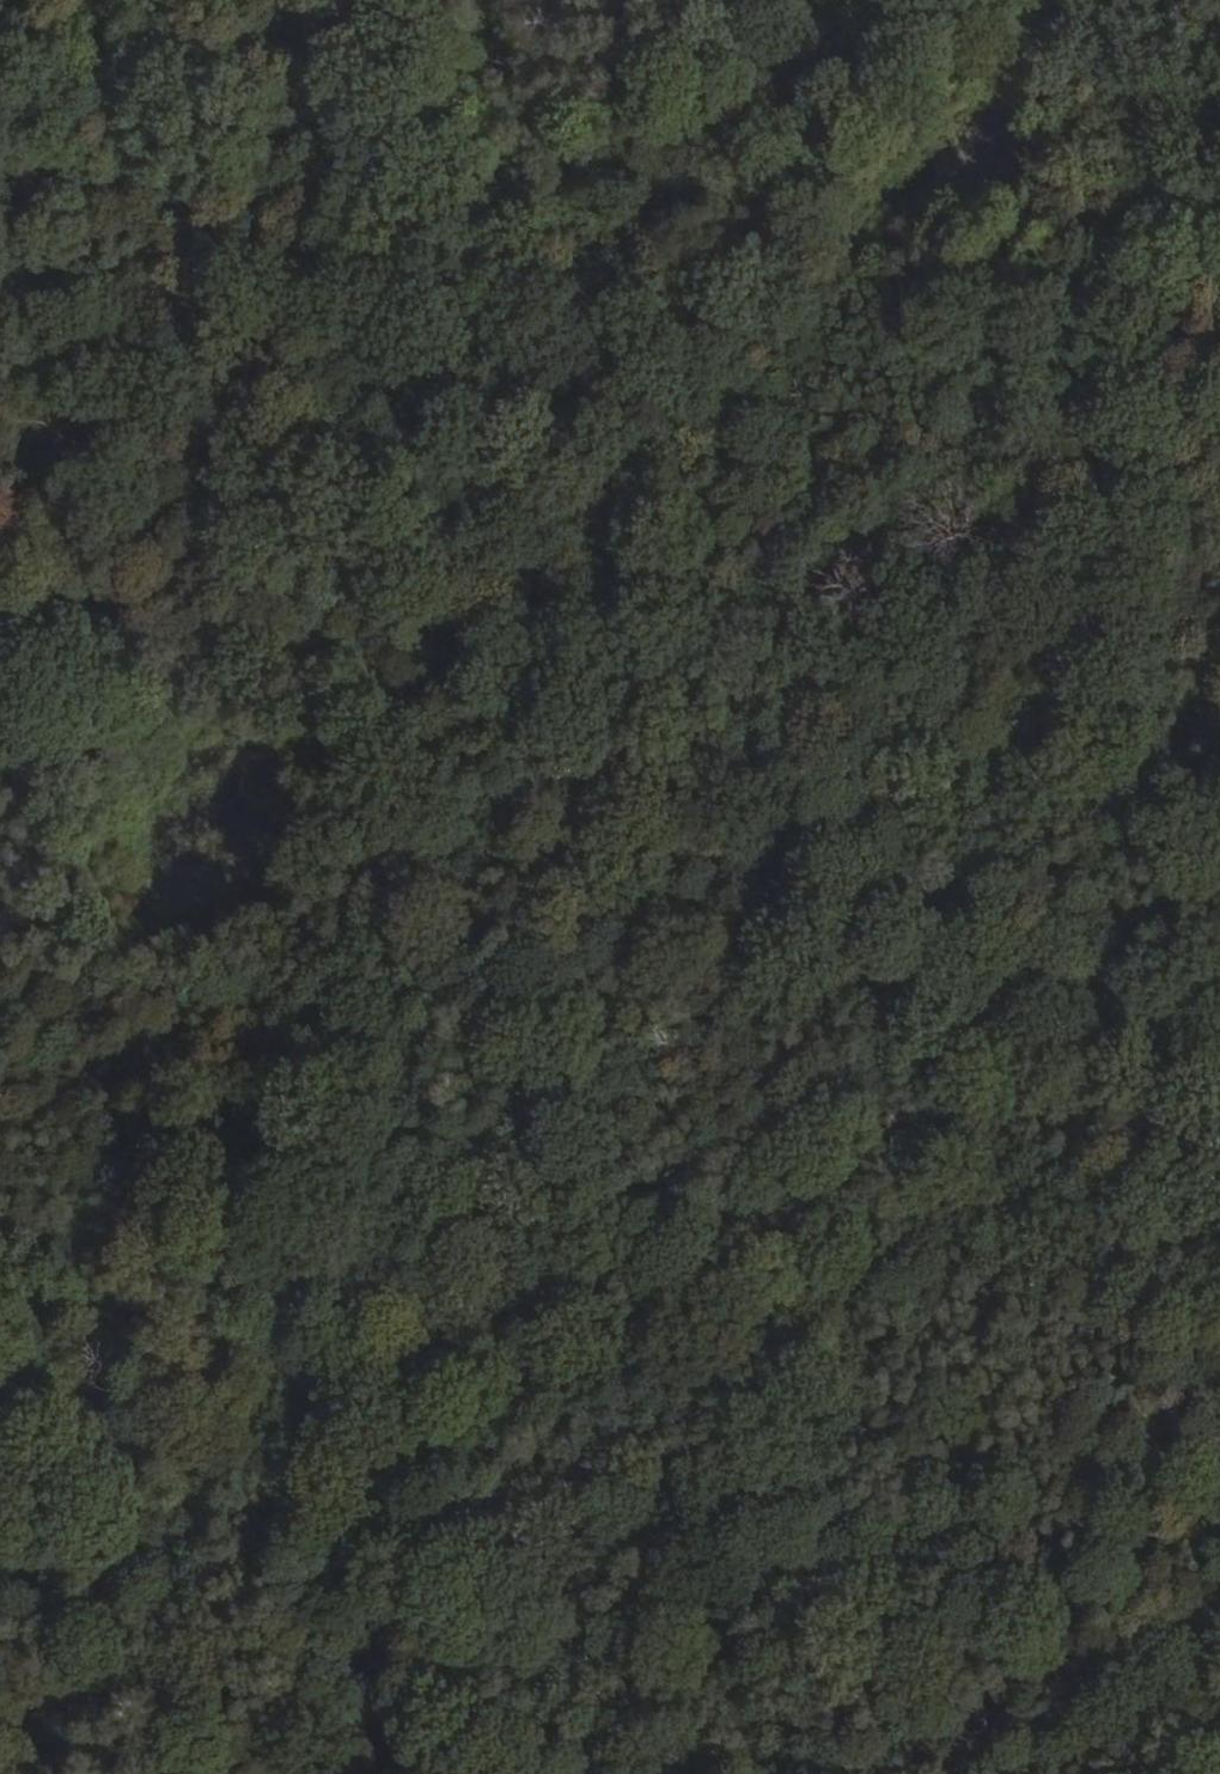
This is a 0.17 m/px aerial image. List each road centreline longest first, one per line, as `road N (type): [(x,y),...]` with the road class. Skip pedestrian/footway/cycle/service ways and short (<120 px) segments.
road 1 (track): [(347,1572),(268,1224)]

